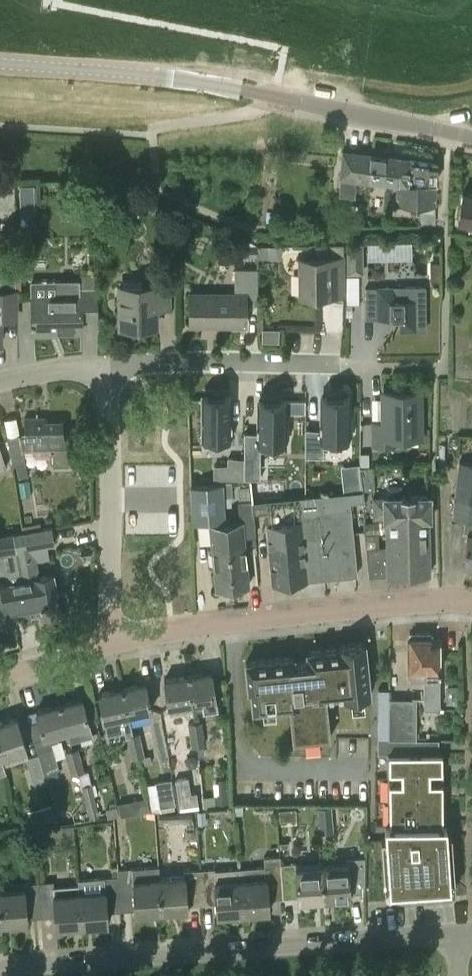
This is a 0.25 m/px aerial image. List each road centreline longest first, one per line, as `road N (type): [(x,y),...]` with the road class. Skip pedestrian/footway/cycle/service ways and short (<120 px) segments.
road 1 (tertiary): [(0,65),(147,75),(448,134)]
road 2 (residential): [(0,952),(453,922)]
road 3 (residential): [(471,605),(114,640)]
road 4 (residential): [(105,368),(443,369)]
road 5 (track): [(61,0),(289,54),(277,102)]
road 6 (residential): [(114,640),(105,368)]
road 7 (track): [(471,90),(445,97),(317,79),(294,83),(277,102)]
road 8 (residential): [(114,640),(0,680)]

